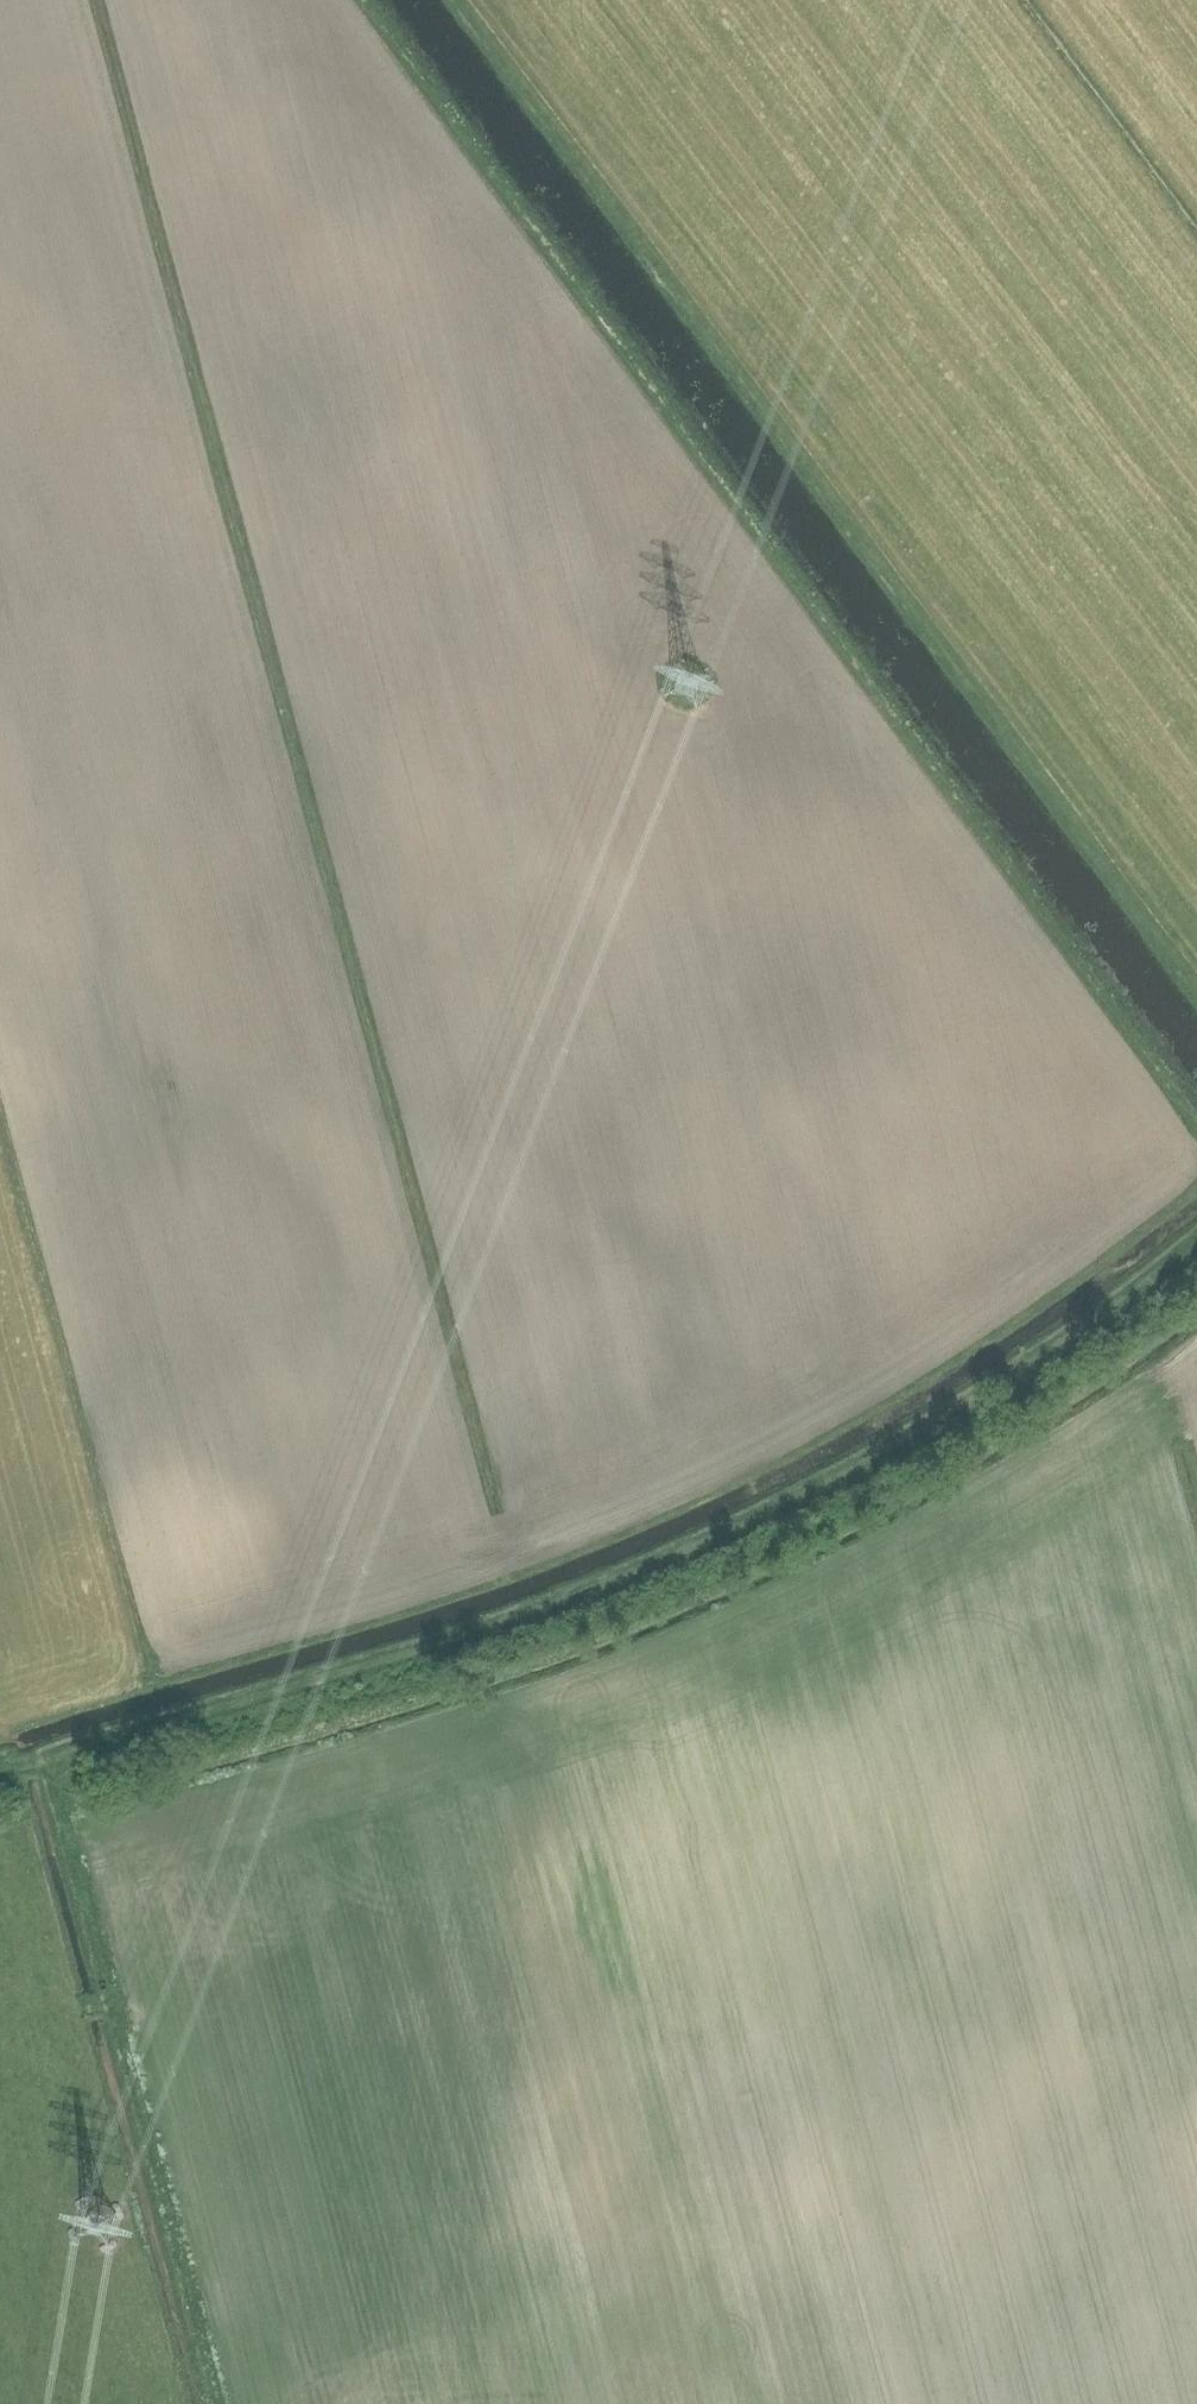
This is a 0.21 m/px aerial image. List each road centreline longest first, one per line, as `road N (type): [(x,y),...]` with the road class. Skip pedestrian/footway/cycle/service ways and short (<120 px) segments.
road 1 (track): [(345,0),(893,734),(1196,1118)]
road 2 (track): [(1196,1225),(936,1409),(719,1527),(604,1579),(380,1656),(0,1766)]

